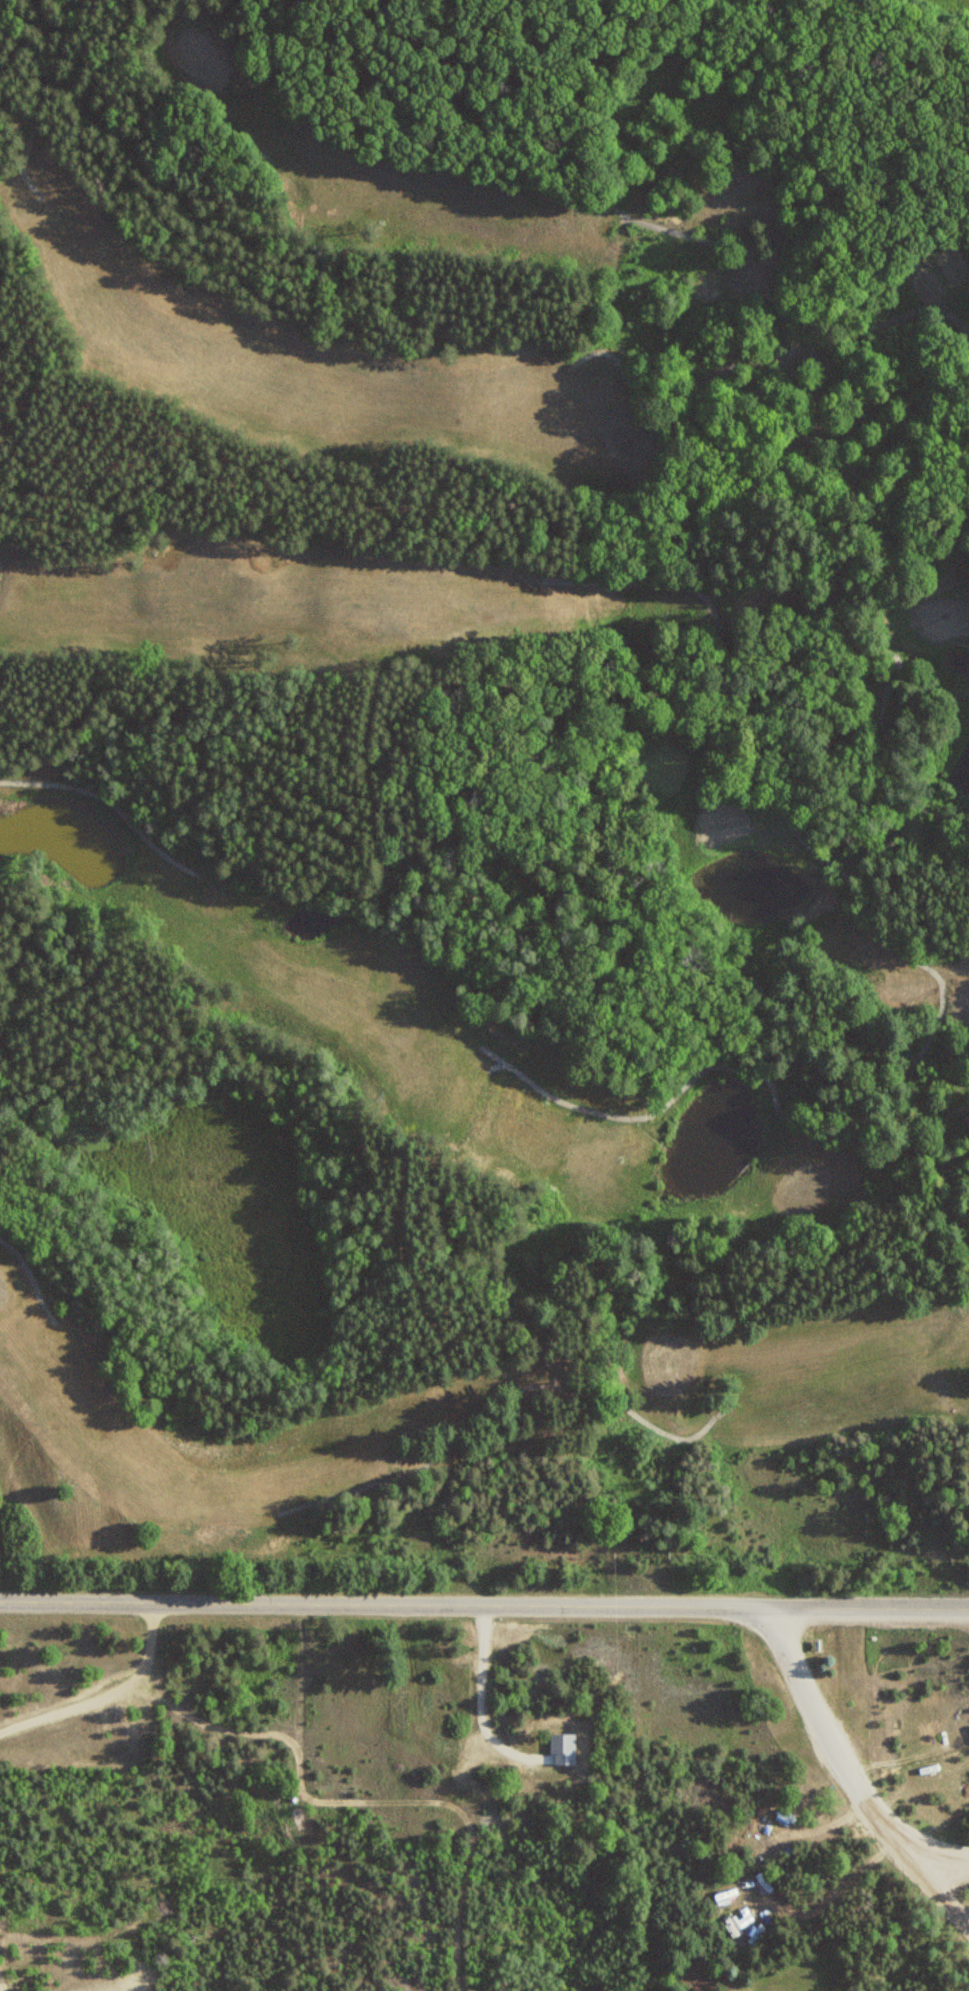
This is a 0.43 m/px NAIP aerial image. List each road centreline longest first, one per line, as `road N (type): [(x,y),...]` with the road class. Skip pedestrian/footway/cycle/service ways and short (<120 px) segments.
road 1 (residential): [(968,1605),(0,1599)]
road 2 (residential): [(921,1861),(864,1806),(775,1605)]

